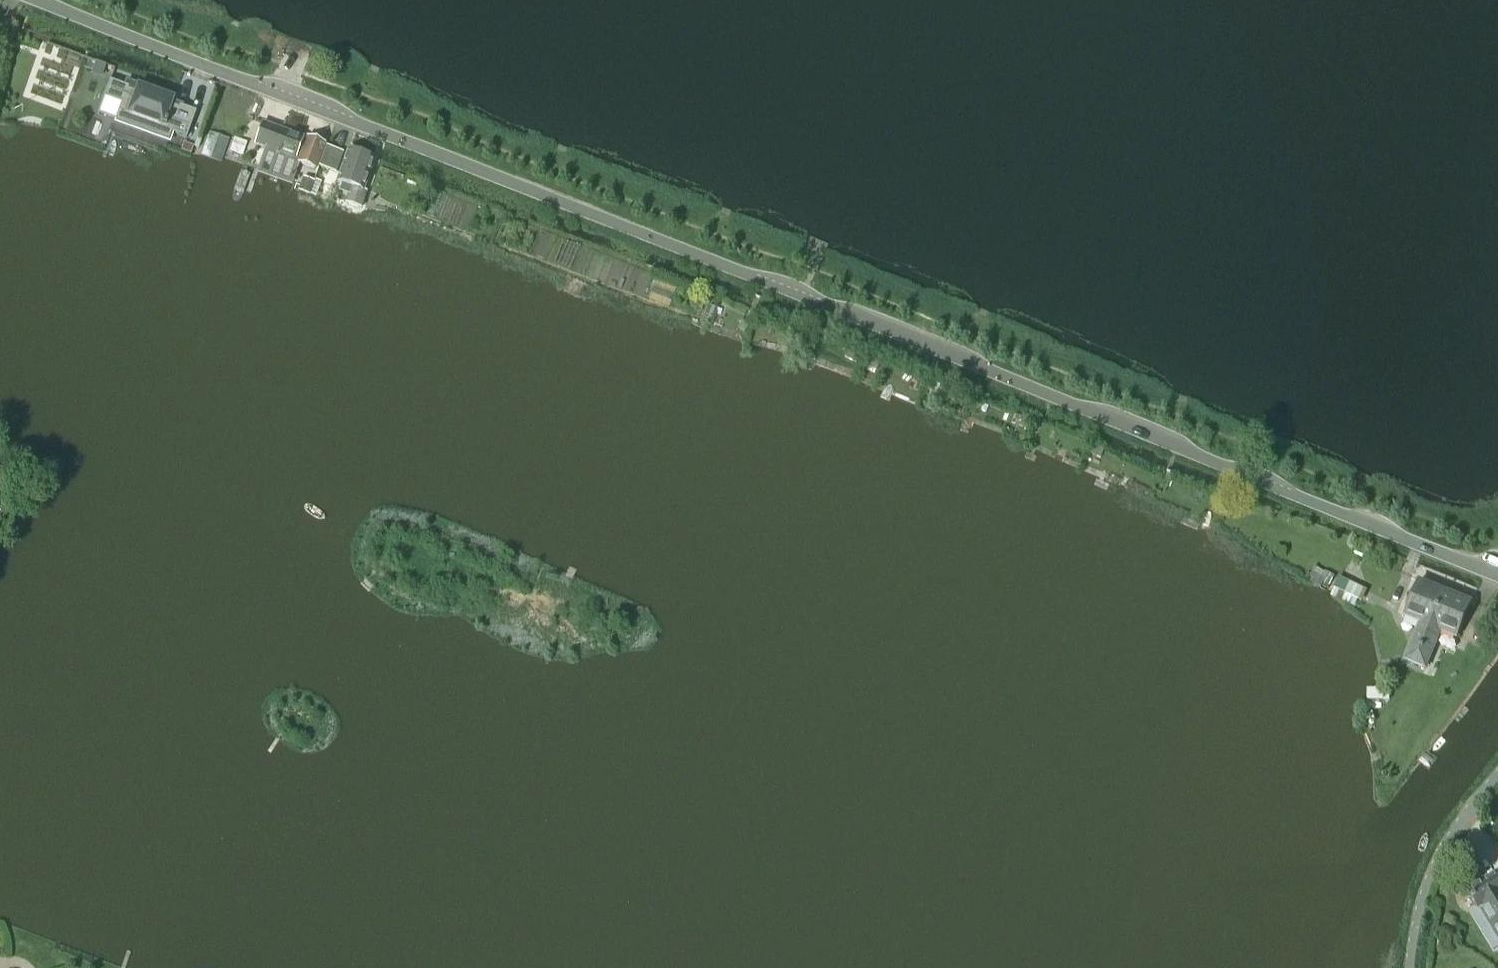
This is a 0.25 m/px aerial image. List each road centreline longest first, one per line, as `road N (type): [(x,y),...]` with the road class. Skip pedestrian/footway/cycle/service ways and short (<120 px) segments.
road 1 (tertiary): [(42,0),(1497,574)]
road 2 (residential): [(1497,772),(1436,862),(1410,967)]

